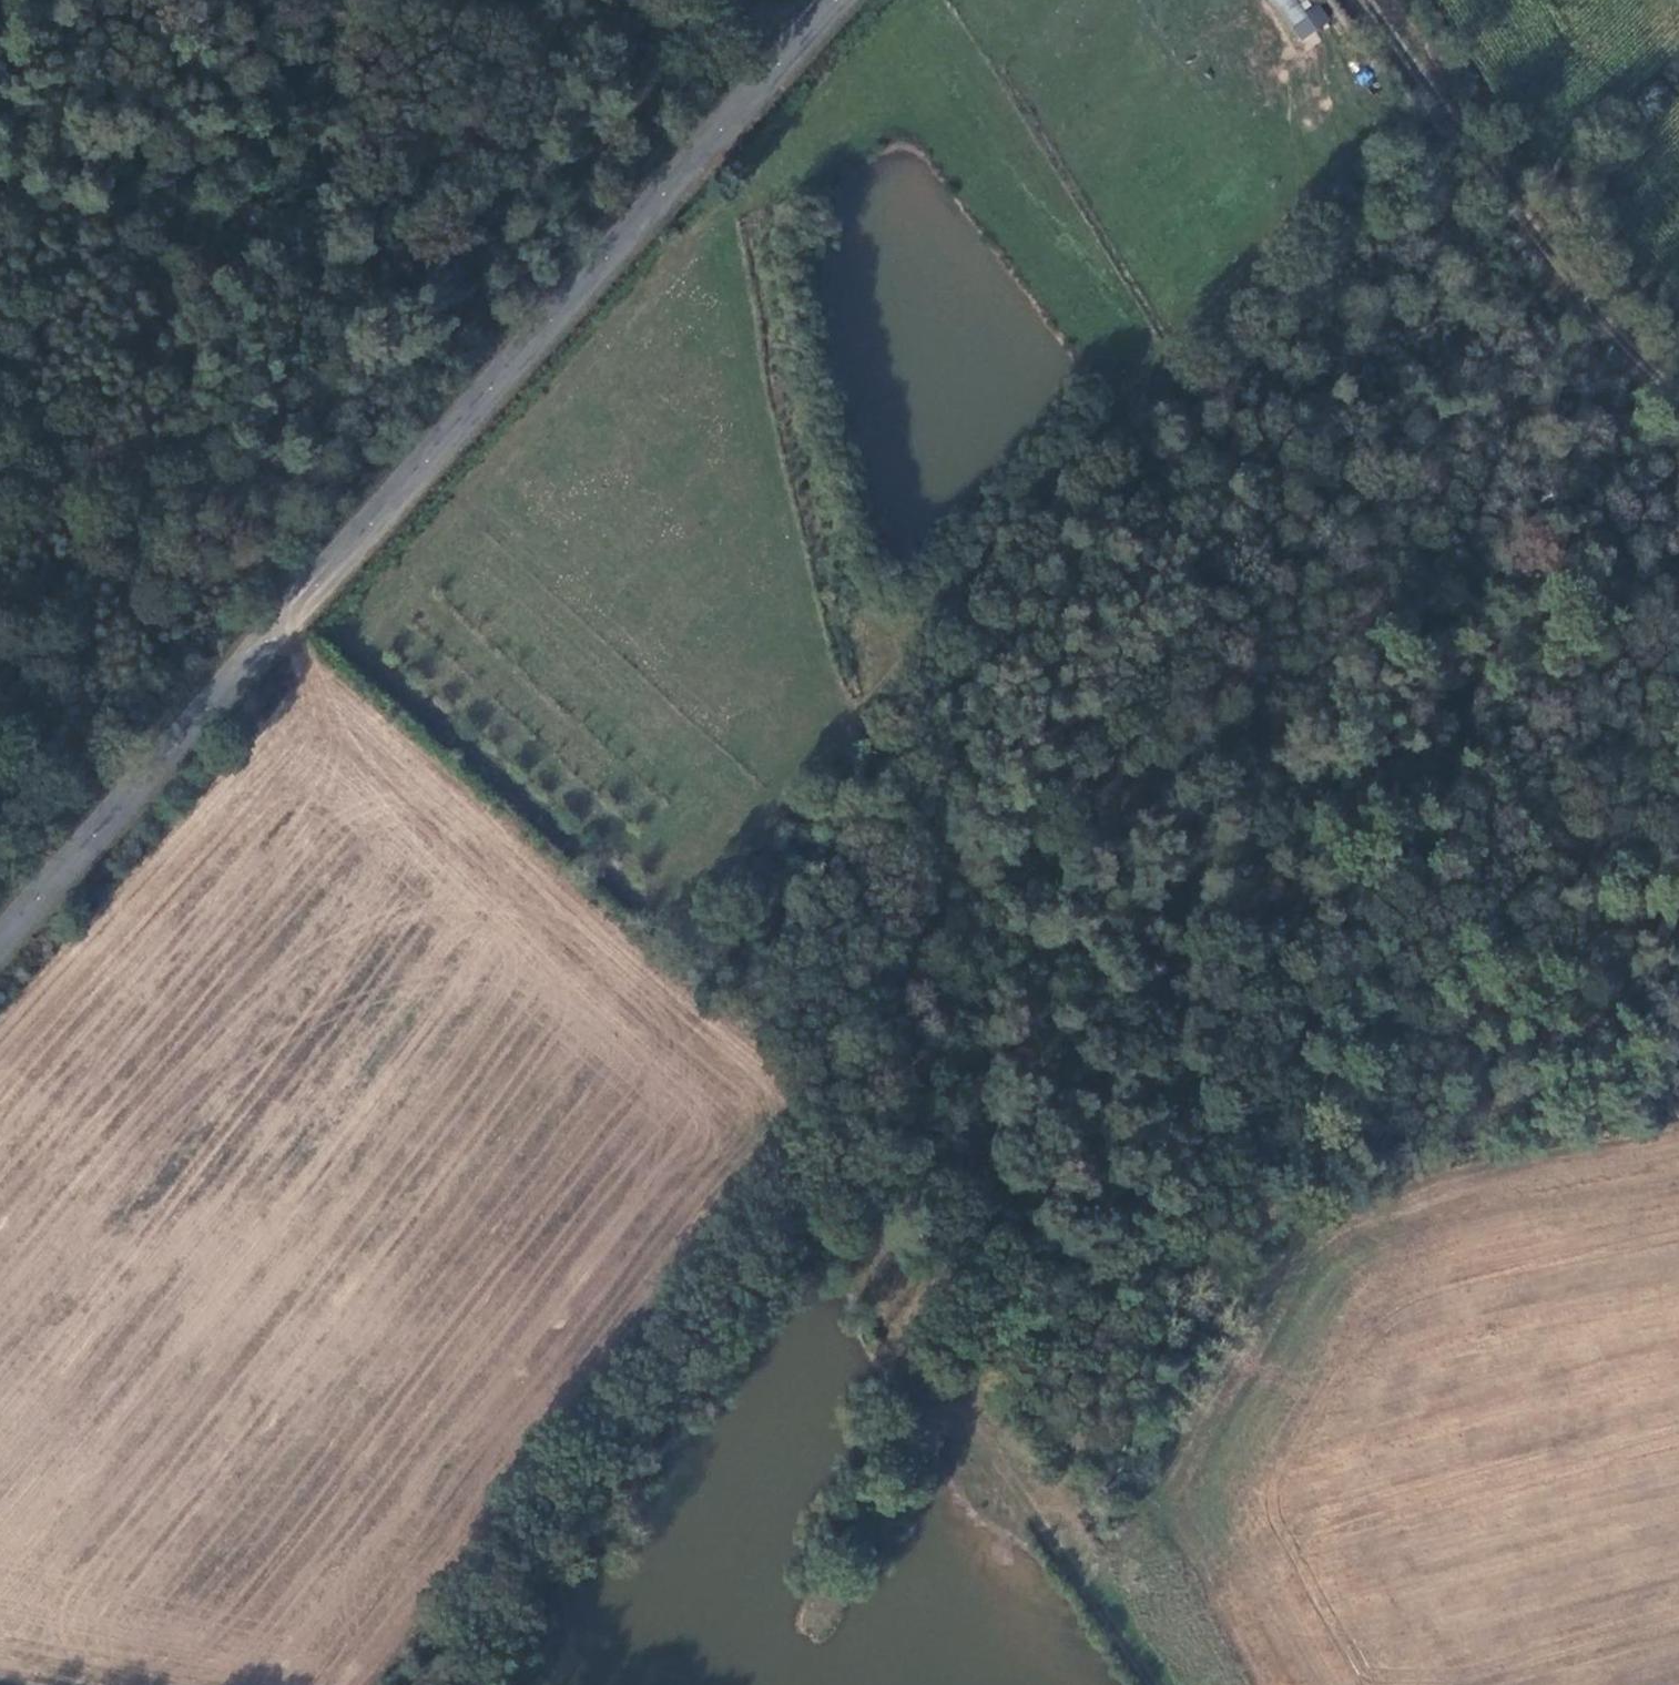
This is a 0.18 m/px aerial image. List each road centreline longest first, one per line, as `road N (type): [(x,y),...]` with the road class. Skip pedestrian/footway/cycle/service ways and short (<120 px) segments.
road 1 (tertiary): [(835,0),(0,942)]
road 2 (track): [(1678,397),(1609,316),(1376,0)]

